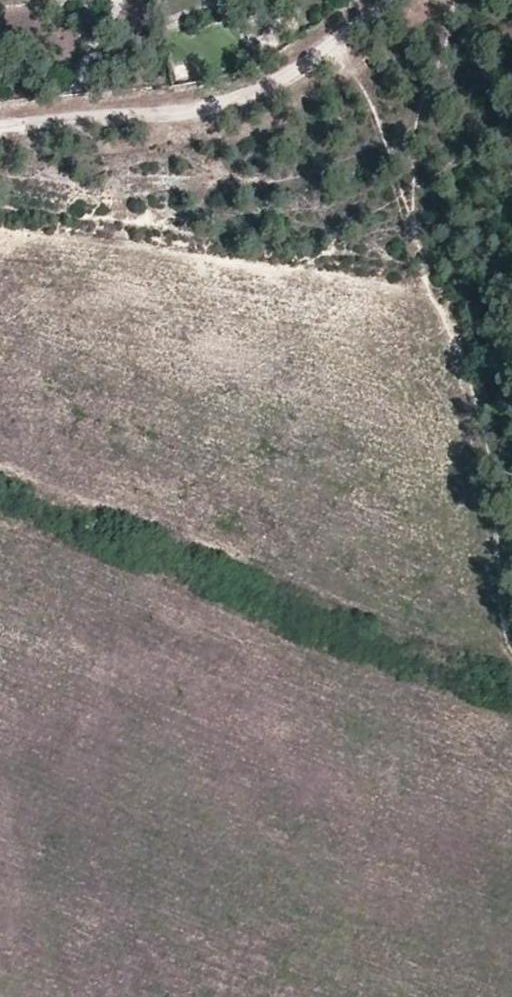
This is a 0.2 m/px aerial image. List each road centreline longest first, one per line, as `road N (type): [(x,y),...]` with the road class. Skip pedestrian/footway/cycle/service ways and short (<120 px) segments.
road 1 (track): [(394,0),(313,61),(245,98),(163,115),(0,128)]

